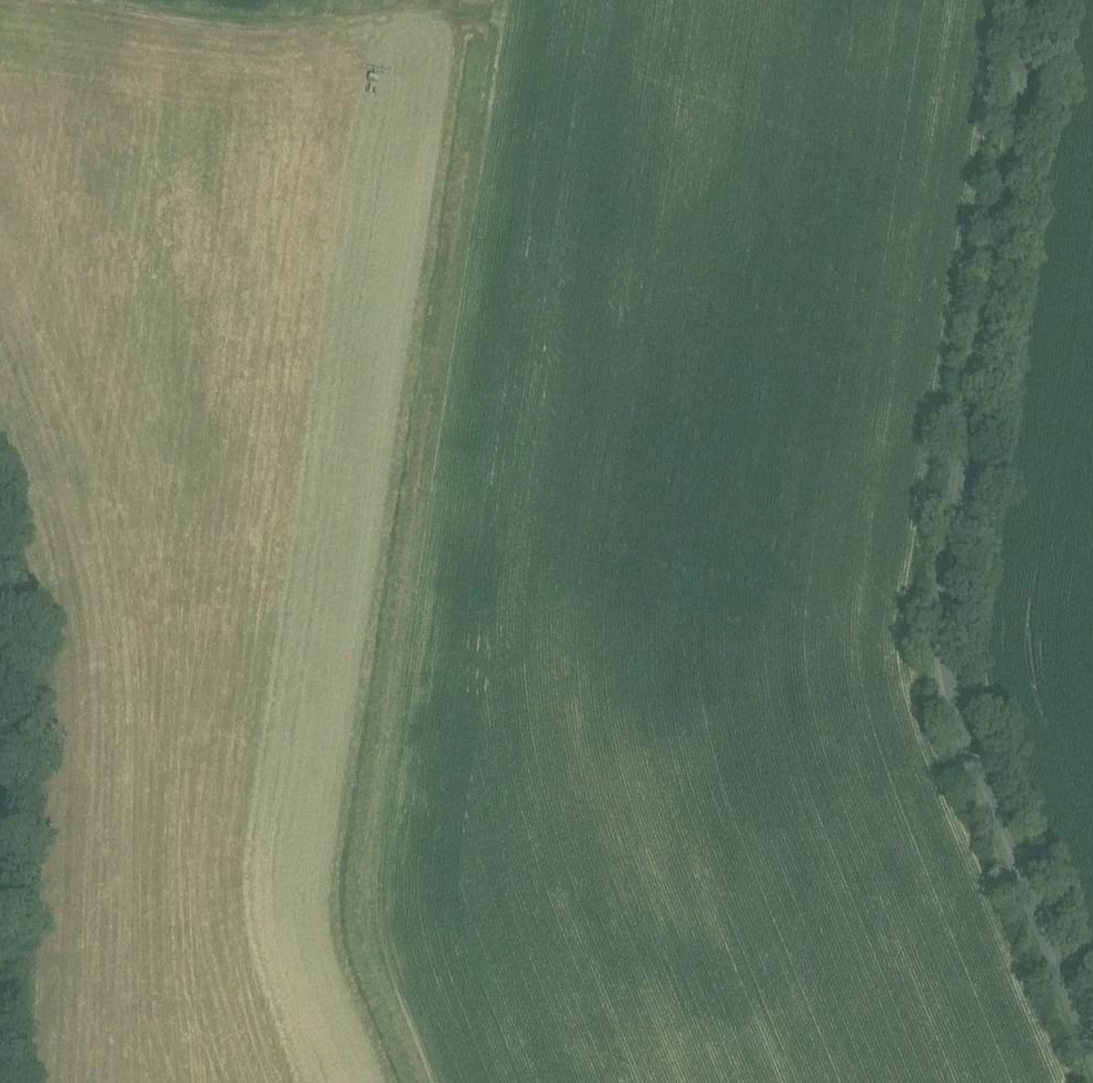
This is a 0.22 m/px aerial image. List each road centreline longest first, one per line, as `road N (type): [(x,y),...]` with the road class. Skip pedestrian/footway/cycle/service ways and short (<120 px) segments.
road 1 (unclassified): [(1092,1040),(951,688),(949,640),(1042,0)]
road 2 (track): [(232,0),(293,9),(368,0)]

